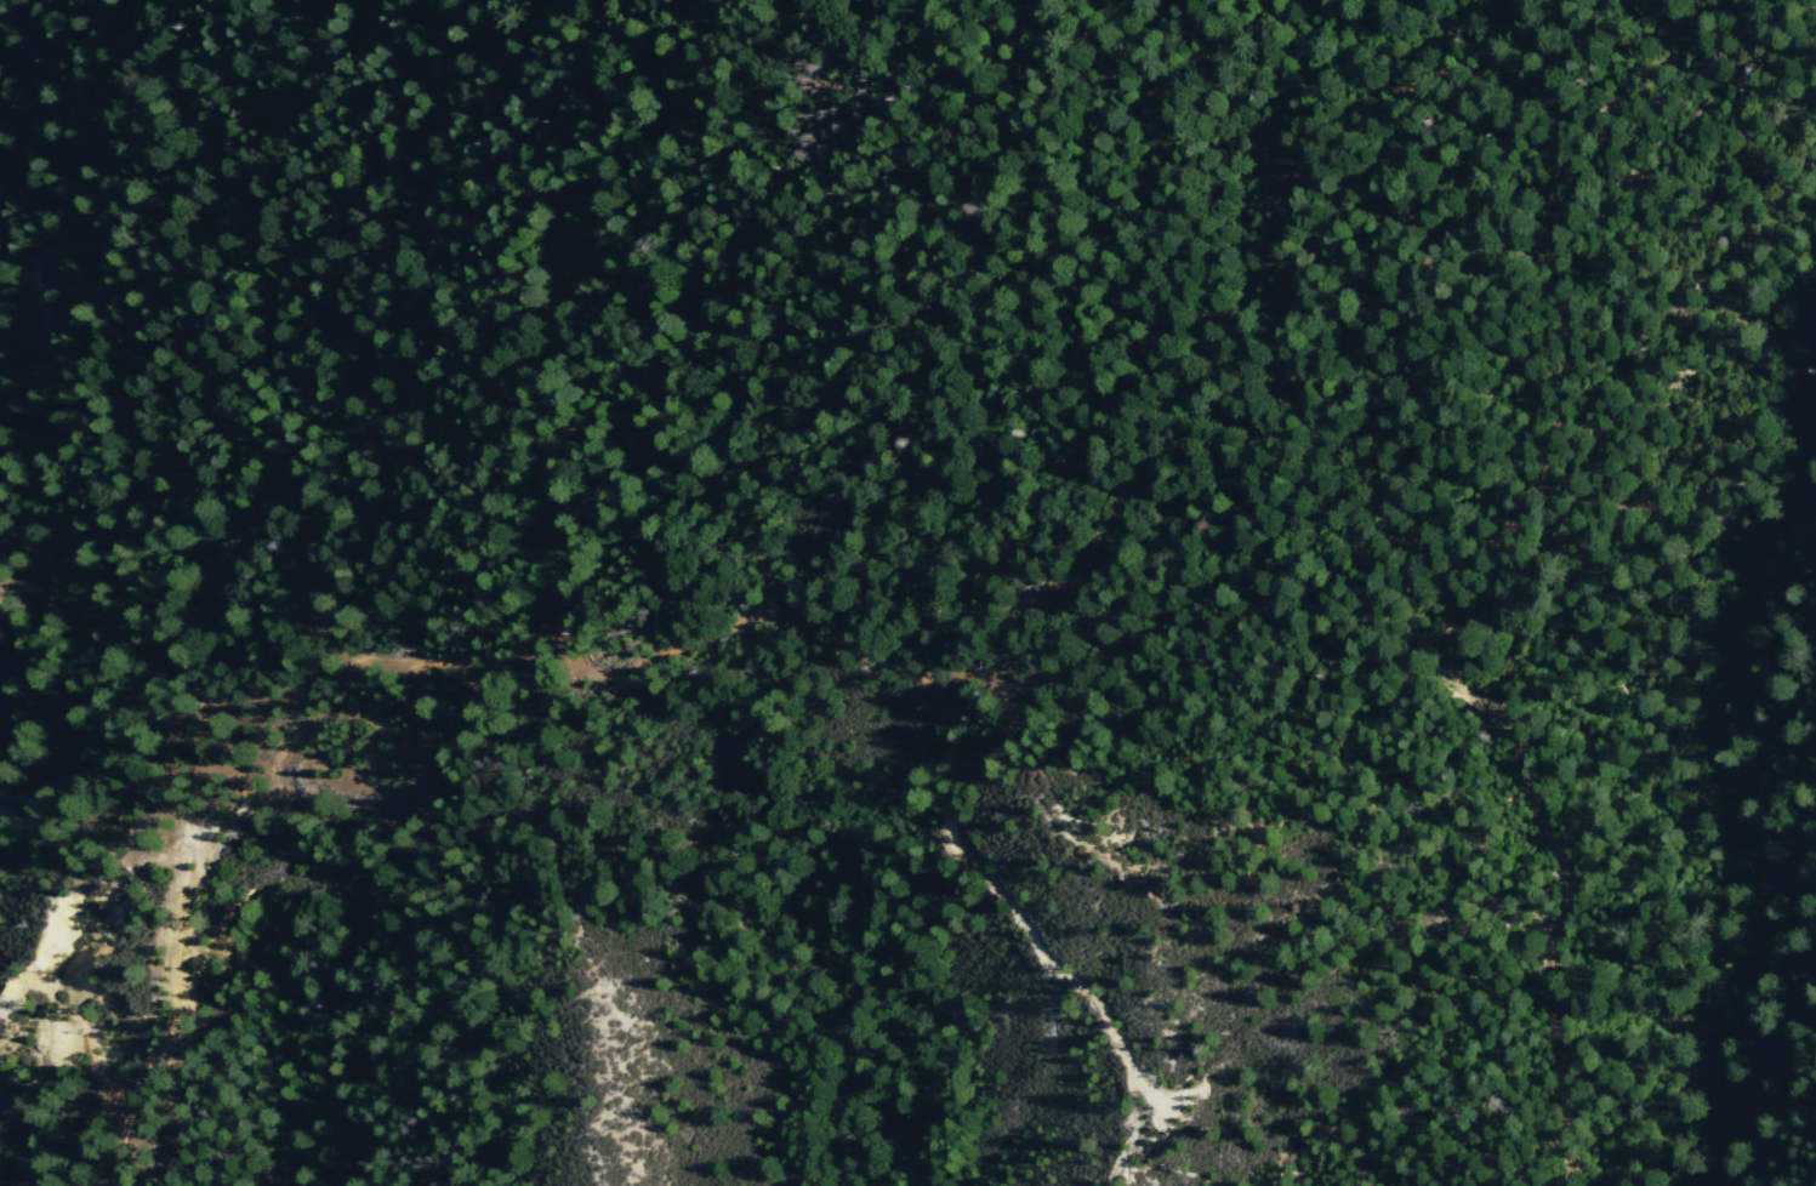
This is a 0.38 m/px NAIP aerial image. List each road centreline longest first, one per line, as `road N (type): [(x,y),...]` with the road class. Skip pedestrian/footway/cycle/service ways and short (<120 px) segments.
road 1 (track): [(83,1185),(98,1157),(103,973),(129,745),(181,542),(249,418),(357,654),(503,646),(715,583),(855,570),(994,403),(989,0)]
road 2 (track): [(872,549),(894,712),(1002,973),(1065,1043),(1049,1185)]

